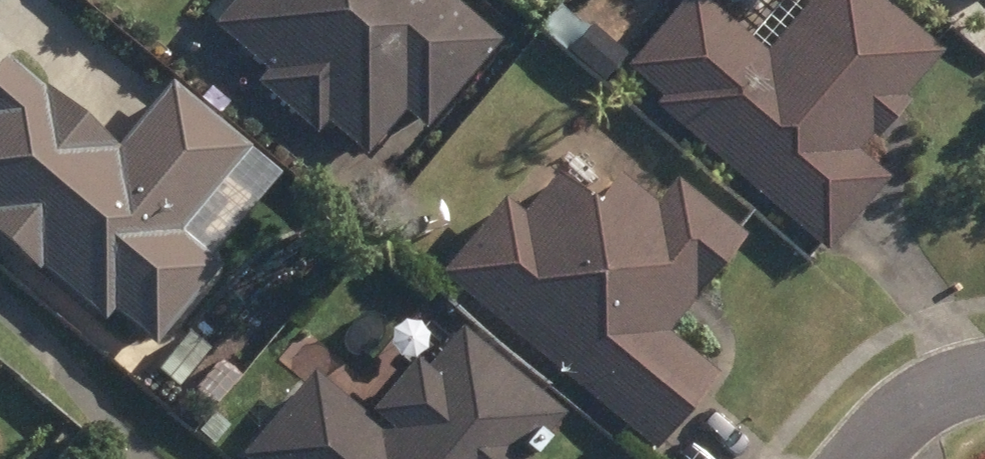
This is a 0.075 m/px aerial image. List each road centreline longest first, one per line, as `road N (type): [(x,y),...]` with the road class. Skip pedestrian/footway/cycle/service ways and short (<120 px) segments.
road 1 (residential): [(852,458),(920,388),(984,370)]

